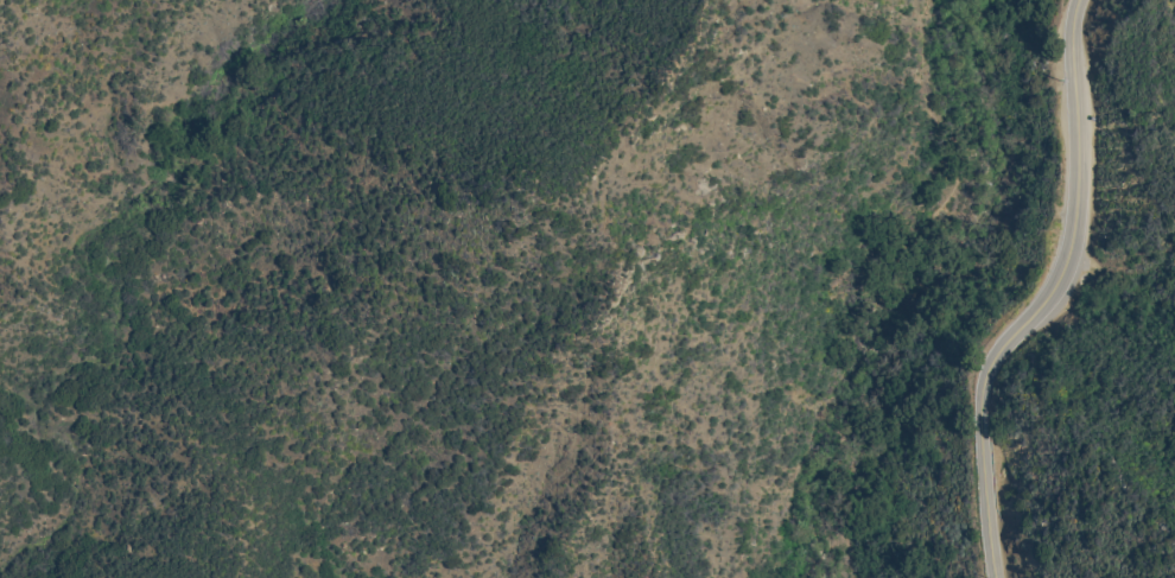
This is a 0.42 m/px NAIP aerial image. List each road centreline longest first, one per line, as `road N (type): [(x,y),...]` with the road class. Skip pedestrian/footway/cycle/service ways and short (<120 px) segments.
road 1 (tertiary): [(995,577),(983,383),(1058,284),(1072,248),(1077,0)]

